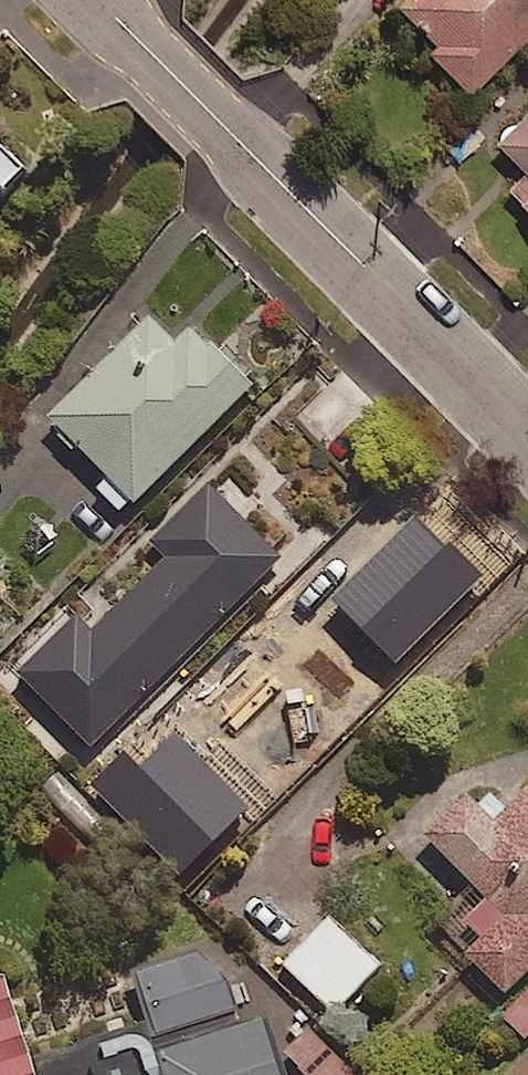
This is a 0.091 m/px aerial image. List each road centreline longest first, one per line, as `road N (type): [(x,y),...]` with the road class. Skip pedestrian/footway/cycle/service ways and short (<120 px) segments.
road 1 (residential): [(98,0),(527,429)]

